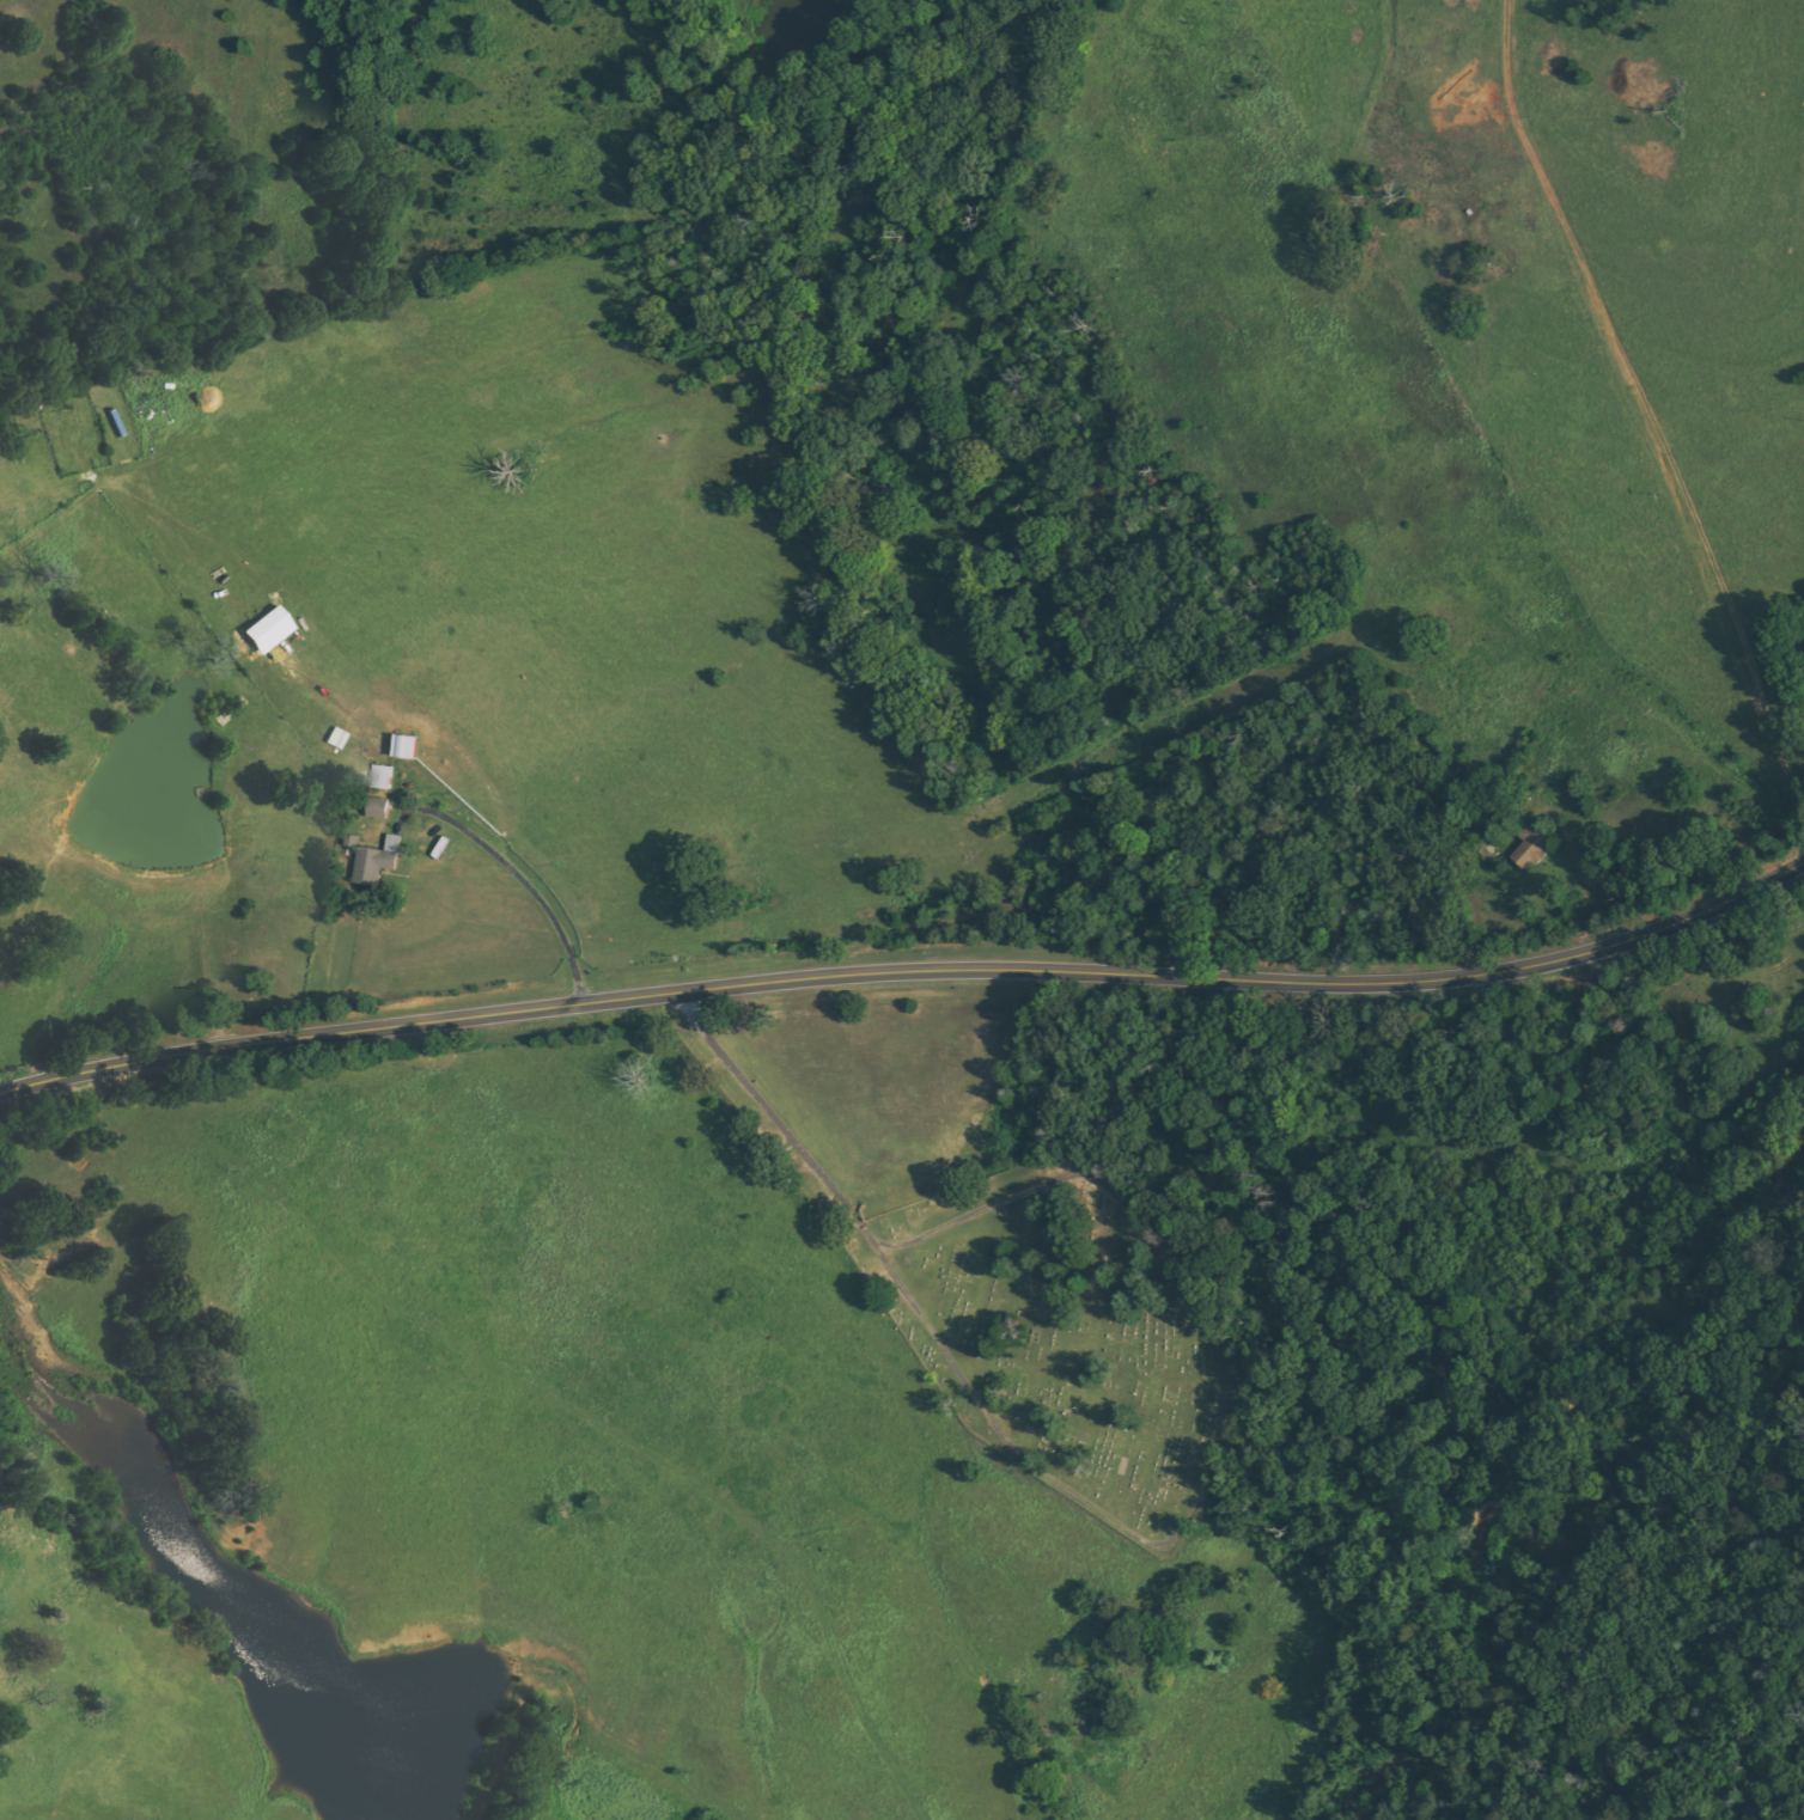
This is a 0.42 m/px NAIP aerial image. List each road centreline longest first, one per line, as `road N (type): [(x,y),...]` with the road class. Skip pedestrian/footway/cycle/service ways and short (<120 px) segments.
road 1 (tertiary): [(1803,862),(1648,939),(1552,969),(1376,983),(854,975),(99,1070),(0,1093)]

